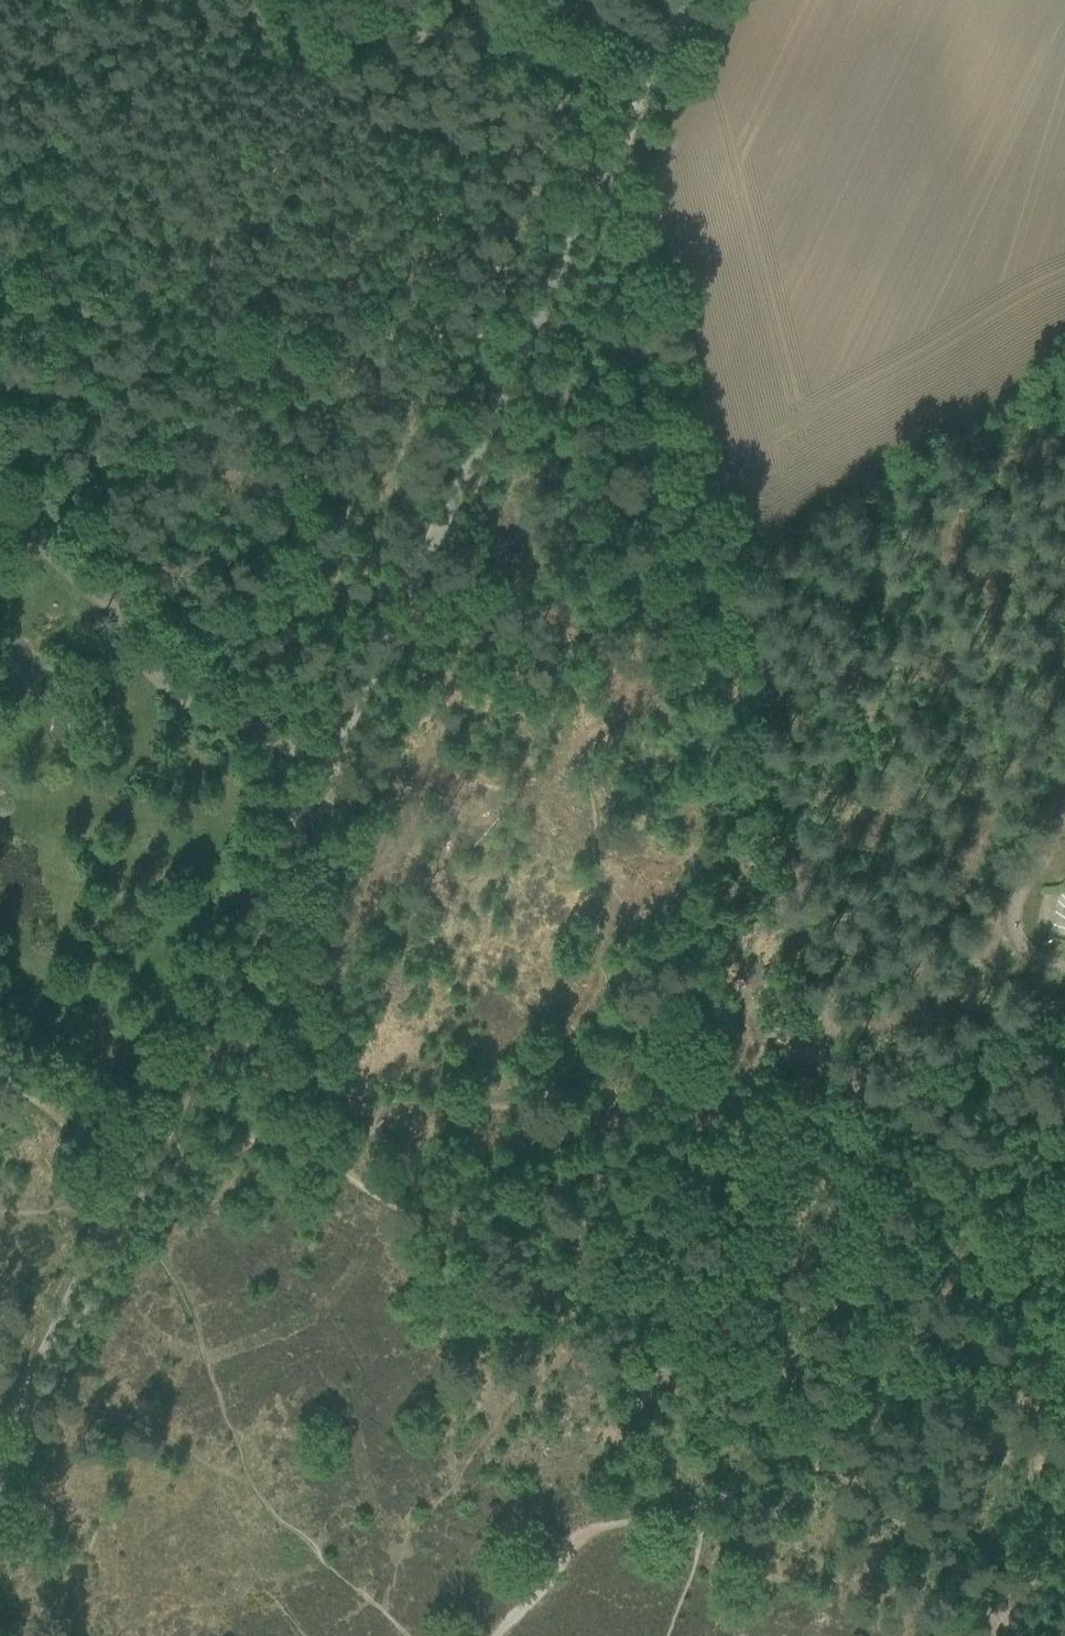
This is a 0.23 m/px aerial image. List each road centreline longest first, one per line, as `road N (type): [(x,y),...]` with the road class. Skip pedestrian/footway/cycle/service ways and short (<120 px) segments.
road 1 (unclassified): [(317,780),(691,0)]
road 2 (track): [(261,1139),(330,1168),(792,1441)]
road 3 (track): [(1045,1007),(997,1100),(932,1311),(907,1340),(838,1385),(792,1441)]
road 4 (track): [(746,582),(799,911),(840,1070)]
road 5 (track): [(633,155),(657,203),(697,354),(746,582)]
road 6 (track): [(144,1181),(329,797)]
road 7 (track): [(643,102),(493,43),(322,25),(280,0)]
road 8 (track): [(792,1441),(780,1462),(712,1501),(586,1537),(490,1635)]
road 9 (track): [(0,1486),(144,1181)]
road 10 (track): [(840,1070),(877,1292),(870,1365)]
road 11 (track): [(792,1441),(940,1554),(1003,1617)]
road 12 (track): [(623,1115),(690,1098),(786,1095)]
road 13 (track): [(127,1174),(0,1076)]
road 14 (track): [(786,1095),(844,1095),(888,1084),(929,1055)]
road 15 (track): [(1045,1007),(1001,1018),(929,1055)]
road 16 (track): [(144,1181),(261,1139)]

